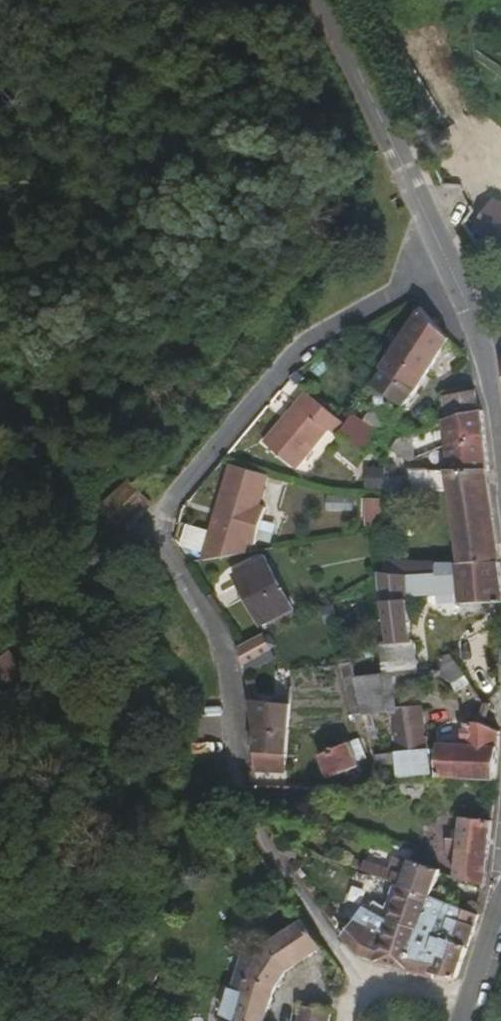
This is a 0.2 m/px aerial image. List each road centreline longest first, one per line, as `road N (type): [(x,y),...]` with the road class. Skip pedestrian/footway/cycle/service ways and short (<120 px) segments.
road 1 (residential): [(161,557),(225,636),(243,681),(252,838),(262,863),(354,980)]
road 2 (residential): [(161,557),(369,356),(481,311)]
road 3 (unclassified): [(481,311),(324,0)]
road 4 (residential): [(37,663),(161,557)]
road 5 (unclassified): [(466,1020),(500,892)]

